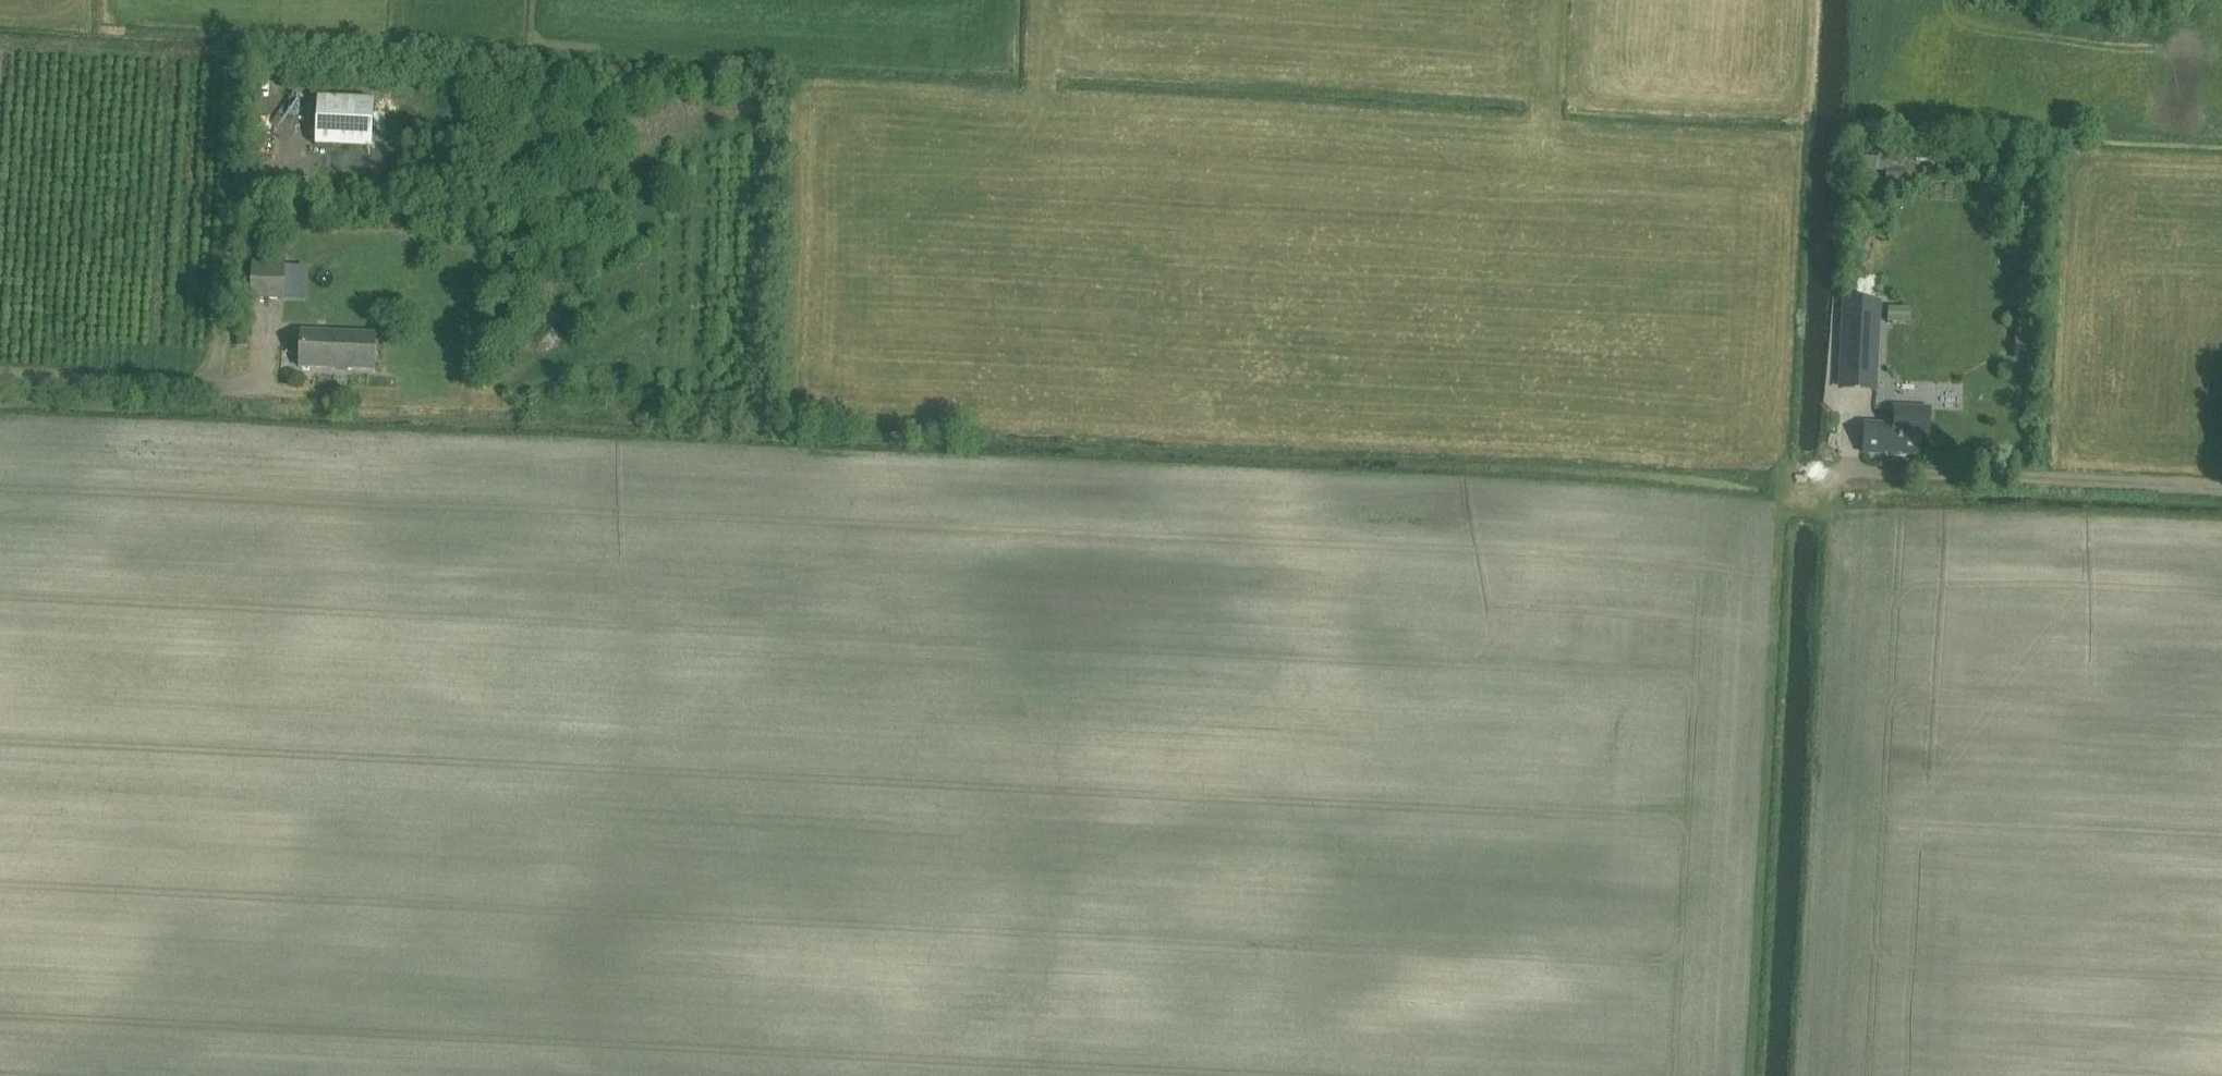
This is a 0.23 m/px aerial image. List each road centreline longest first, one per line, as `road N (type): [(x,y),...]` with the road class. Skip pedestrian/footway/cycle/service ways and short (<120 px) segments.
road 1 (track): [(1914,473),(2221,487)]
road 2 (track): [(0,377),(274,388)]

